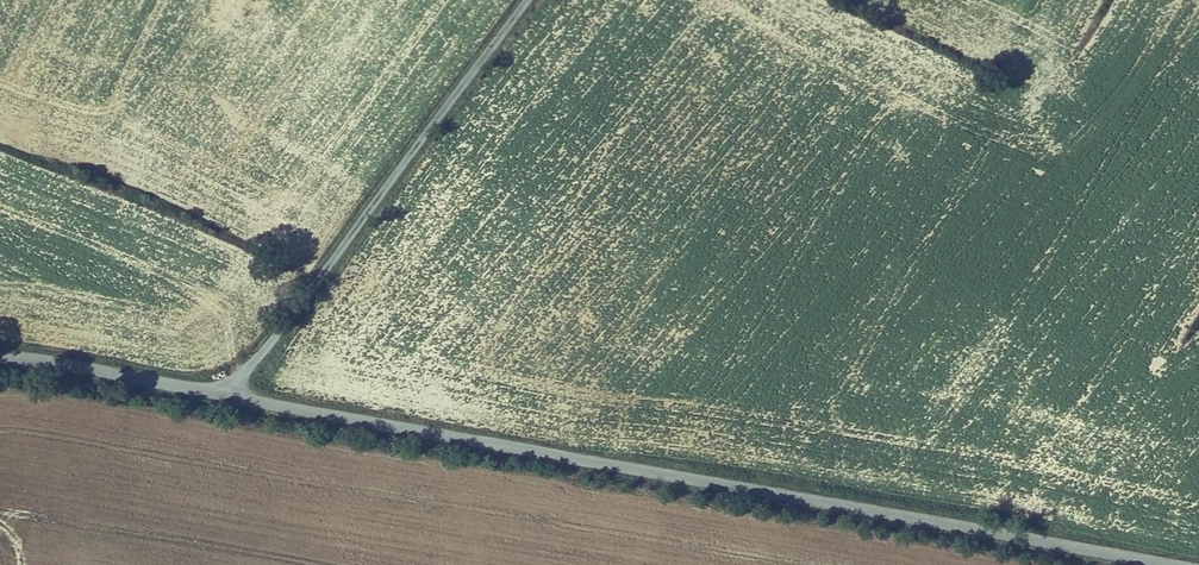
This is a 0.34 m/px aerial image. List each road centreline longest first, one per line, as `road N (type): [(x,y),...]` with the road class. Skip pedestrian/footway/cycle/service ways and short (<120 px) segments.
road 1 (tertiary): [(247,395),(280,411),(1152,564)]
road 2 (unclassified): [(530,0),(247,395)]
road 3 (tertiary): [(0,368),(29,360),(202,397),(247,395)]

